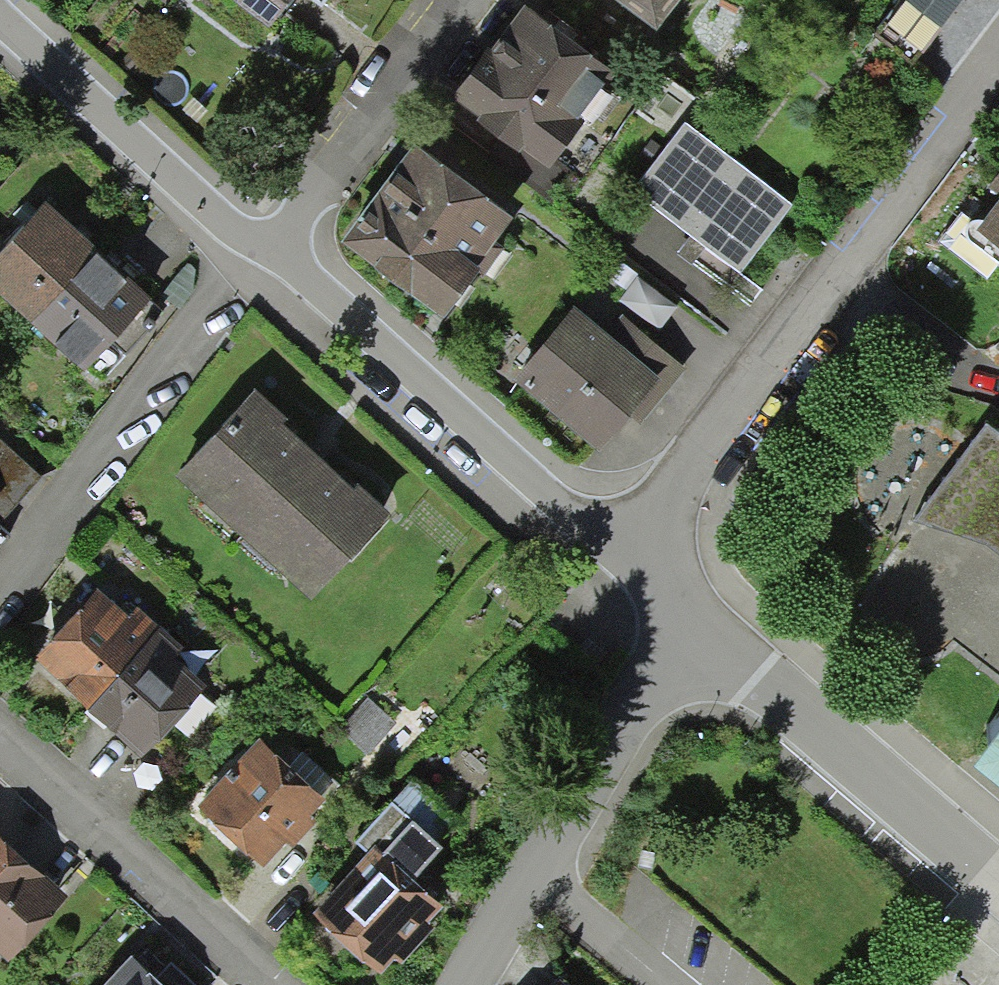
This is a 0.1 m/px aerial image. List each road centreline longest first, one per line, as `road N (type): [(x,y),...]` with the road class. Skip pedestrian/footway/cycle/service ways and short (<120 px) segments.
road 1 (residential): [(998,78),(684,476),(663,587)]
road 2 (residential): [(261,259),(663,587)]
road 3 (residential): [(663,587),(654,685),(456,984)]
road 4 (residential): [(663,587),(759,678),(998,877)]
road 5 (residential): [(0,730),(277,984)]
road 6 (residential): [(0,19),(261,259)]
road 7 (residential): [(452,0),(261,259)]

